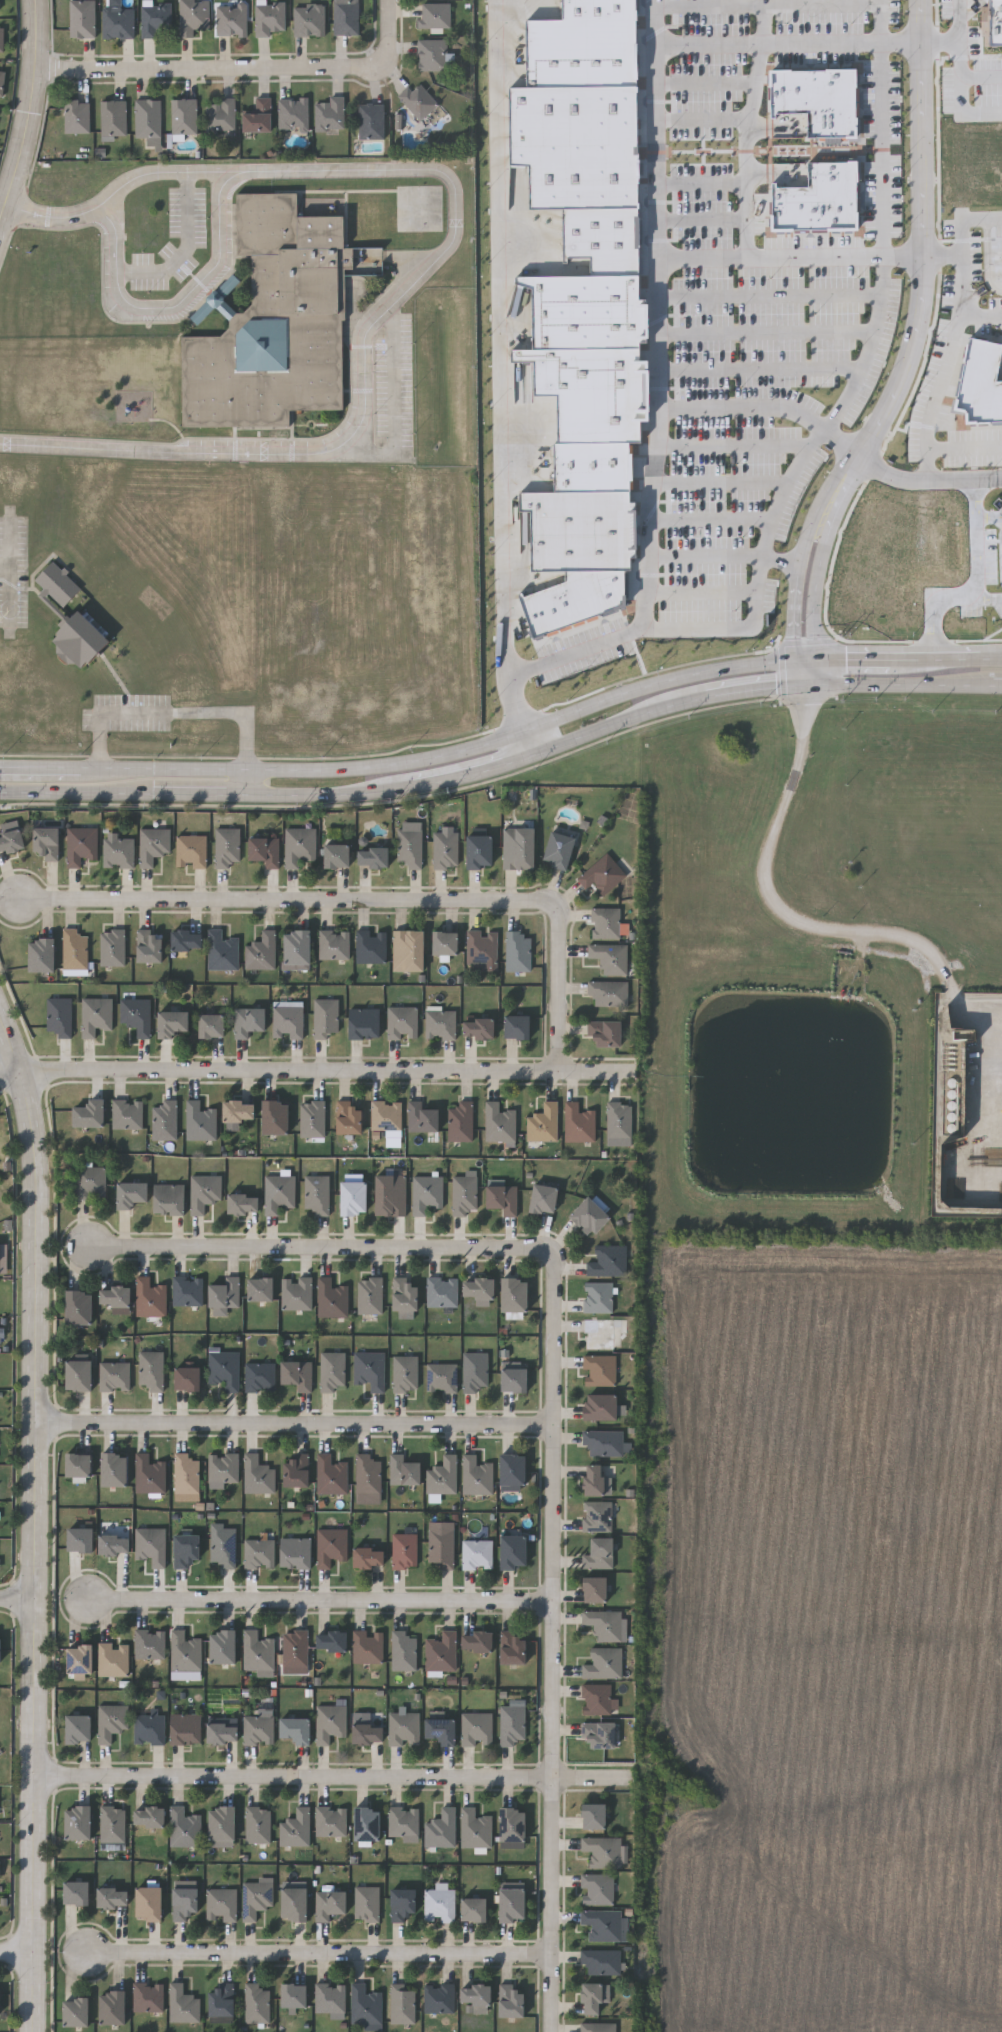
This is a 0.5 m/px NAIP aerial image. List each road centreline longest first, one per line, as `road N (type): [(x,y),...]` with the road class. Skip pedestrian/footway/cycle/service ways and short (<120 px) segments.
road 1 (tertiary): [(32,2031),(35,1160),(21,1074),(0,1015)]
road 2 (secondary): [(1001,659),(743,665),(664,682),(424,760),(99,768)]
road 3 (residential): [(548,1251),(548,2031)]
road 4 (residential): [(624,1072),(0,1076)]
road 5 (residential): [(628,1777),(37,1775)]
road 6 (residential): [(22,904),(554,902)]
road 7 (residential): [(38,1426),(548,1420)]
road 8 (residential): [(79,1949),(548,1948)]
road 9 (residential): [(85,1245),(548,1251)]
road 10 (residential): [(85,1603),(548,1602)]
road 11 (residential): [(386,64),(375,72),(39,77)]
road 12 (tertiary): [(0,226),(33,115),(37,0)]
road 13 (secondary): [(808,683),(994,682)]
road 14 (secondary): [(531,754),(706,697)]
road 15 (residential): [(554,902),(562,925),(556,1069)]
road 16 (secondary): [(250,792),(410,784)]
road 17 (secondary): [(0,789),(152,791)]
road 18 (secondary): [(410,784),(531,754)]

